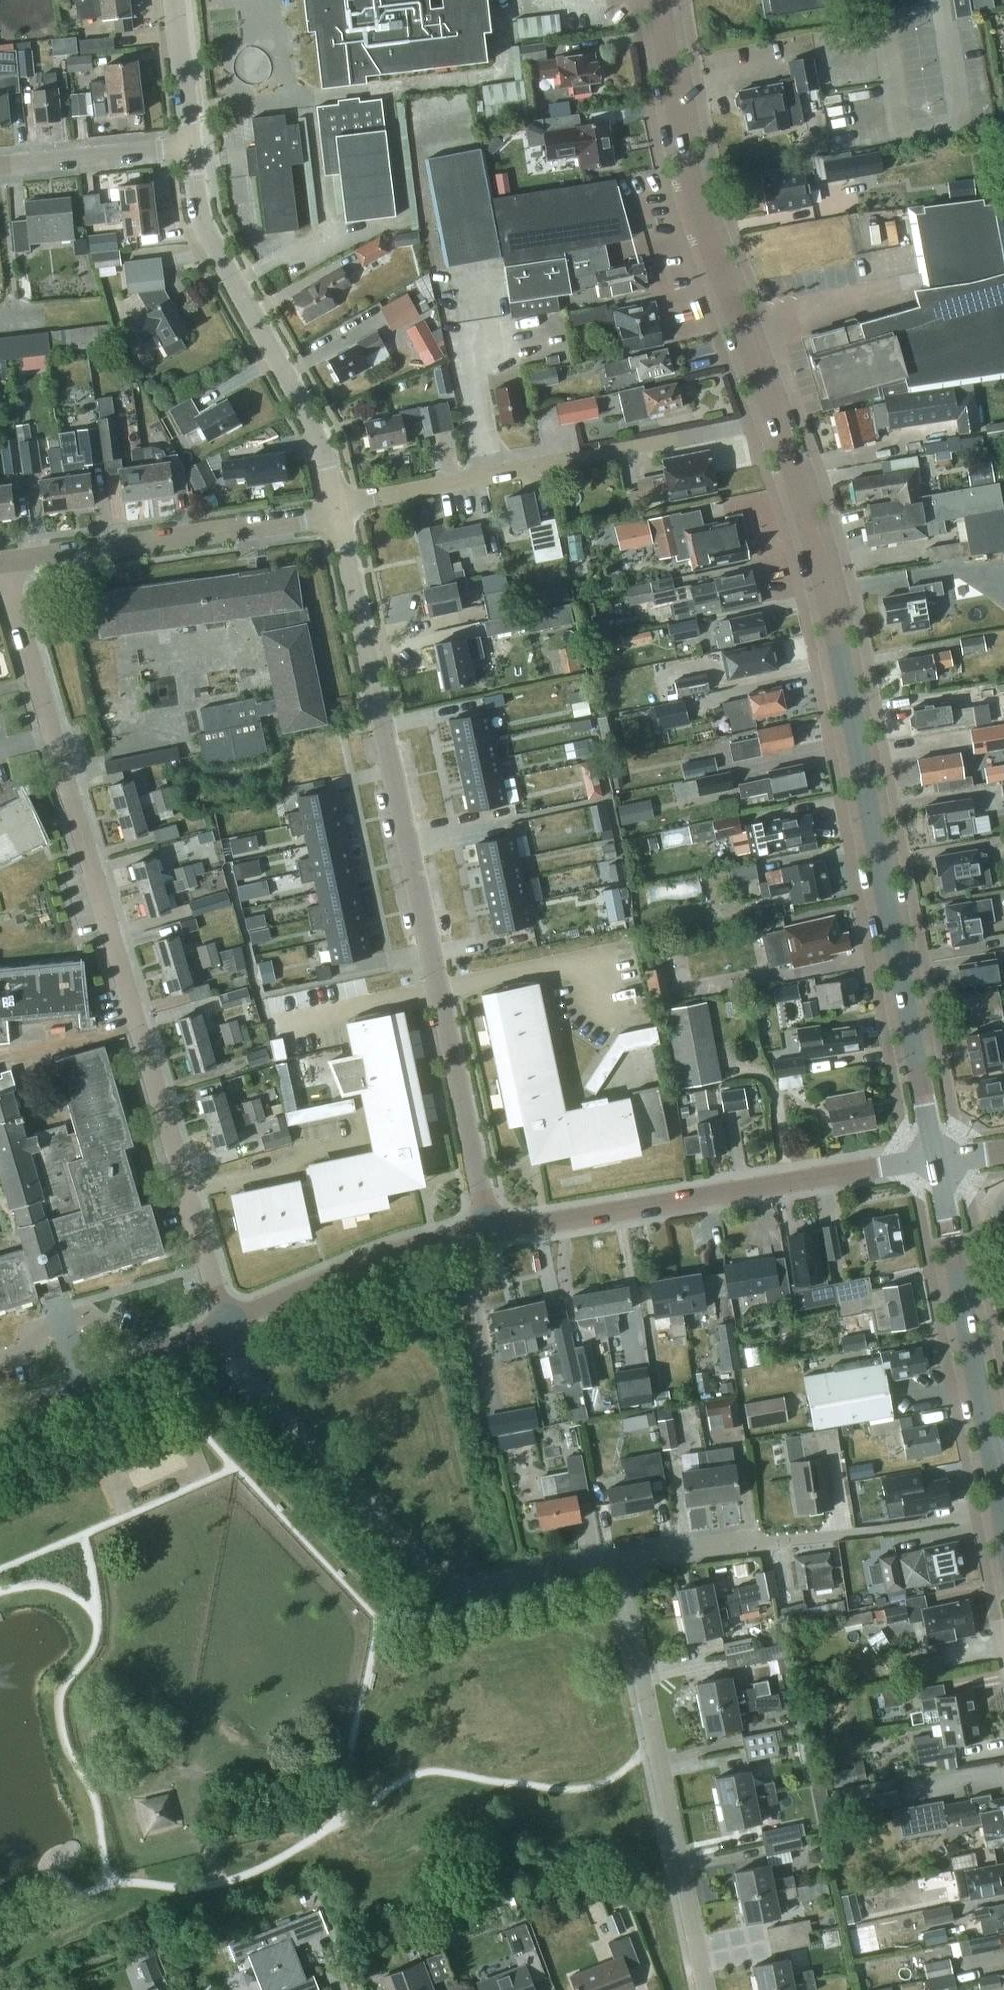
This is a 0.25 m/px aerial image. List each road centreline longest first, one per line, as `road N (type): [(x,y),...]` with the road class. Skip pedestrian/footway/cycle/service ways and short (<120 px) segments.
road 1 (residential): [(228,1321),(1,561)]
road 2 (tertiary): [(936,1157),(835,630),(774,417)]
road 3 (residential): [(490,1232),(338,512)]
road 4 (residential): [(228,1321),(264,1398),(439,1580),(486,1585),(619,1560)]
road 5 (unclassified): [(490,1232),(936,1157)]
road 6 (residential): [(338,512),(378,496),(774,417)]
road 7 (residential): [(707,1989),(619,1560)]
road 8 (tertiary): [(774,417),(688,167),(660,0)]
road 9 (residential): [(338,512),(318,433),(199,209),(193,148)]
road 10 (tertiary): [(1003,1525),(936,1157)]
road 11 (residential): [(1,561),(338,512)]
road 12 (unclassified): [(228,1321),(368,1261),(490,1232)]
road 13 (unclassified): [(0,1421),(228,1321)]
road 14 (residential): [(0,167),(193,148)]
road 15 (residential): [(193,148),(175,0)]
road 16 (residential): [(619,1560),(761,1541)]

